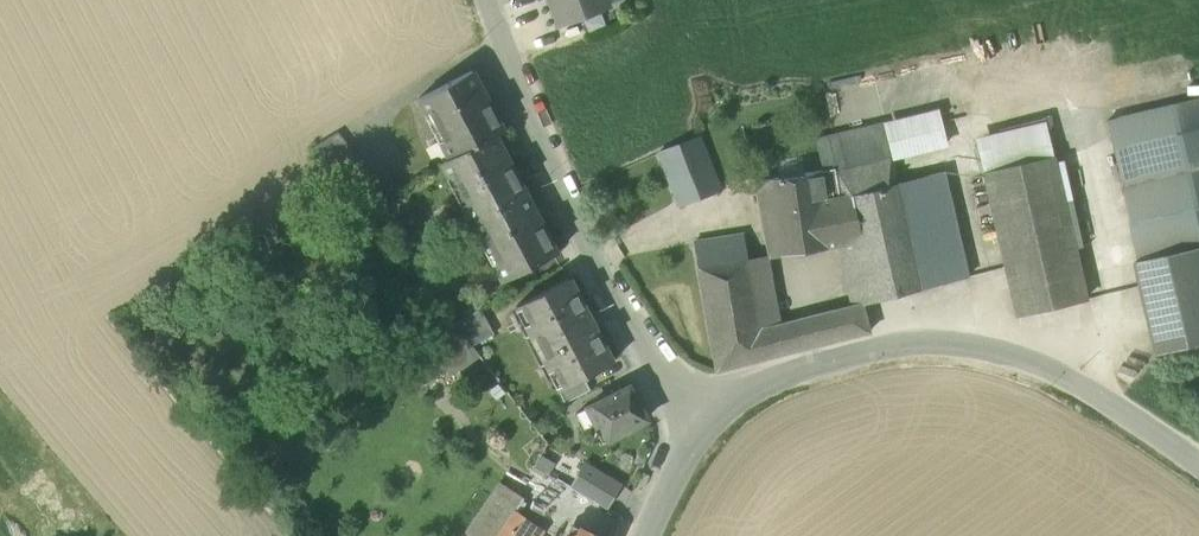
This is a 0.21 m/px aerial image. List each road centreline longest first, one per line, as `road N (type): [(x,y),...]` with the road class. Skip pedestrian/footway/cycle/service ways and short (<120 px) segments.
road 1 (residential): [(1198,466),(1075,383),(1016,356),(937,339),(754,387),(700,412)]
road 2 (residential): [(700,412),(580,240),(488,0)]
road 3 (residential): [(642,535),(700,412)]

